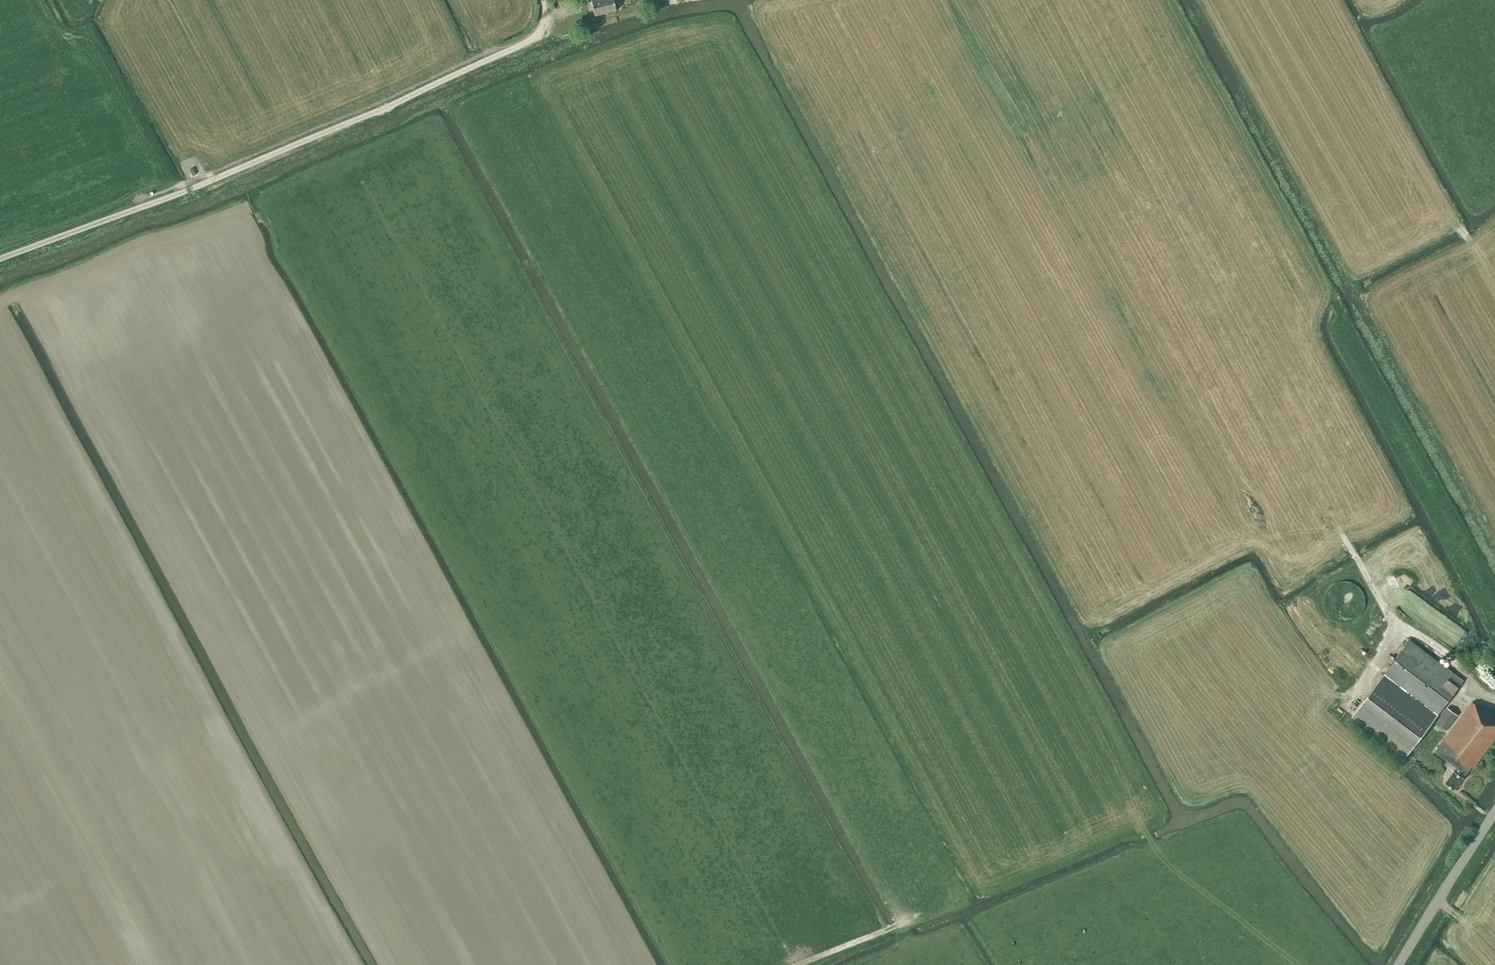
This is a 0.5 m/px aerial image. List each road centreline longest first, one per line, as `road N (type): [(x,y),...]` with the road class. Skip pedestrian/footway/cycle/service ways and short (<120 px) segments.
road 1 (unclassified): [(0,261),(198,190),(534,43),(547,30),(542,0)]
road 2 (unclassified): [(1403,964),(1494,813)]

